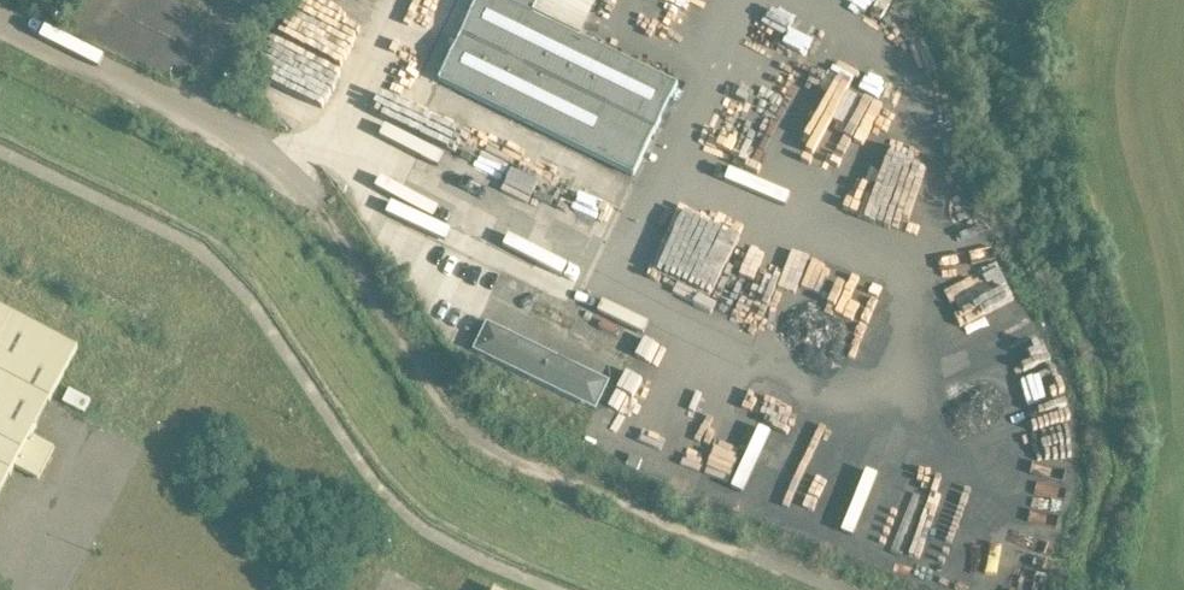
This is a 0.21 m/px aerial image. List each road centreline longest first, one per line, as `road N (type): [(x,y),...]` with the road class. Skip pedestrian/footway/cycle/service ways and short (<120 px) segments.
road 1 (track): [(856,589),(507,451),(423,367),(312,208)]
road 2 (unclassified): [(312,208),(219,127),(0,23)]

